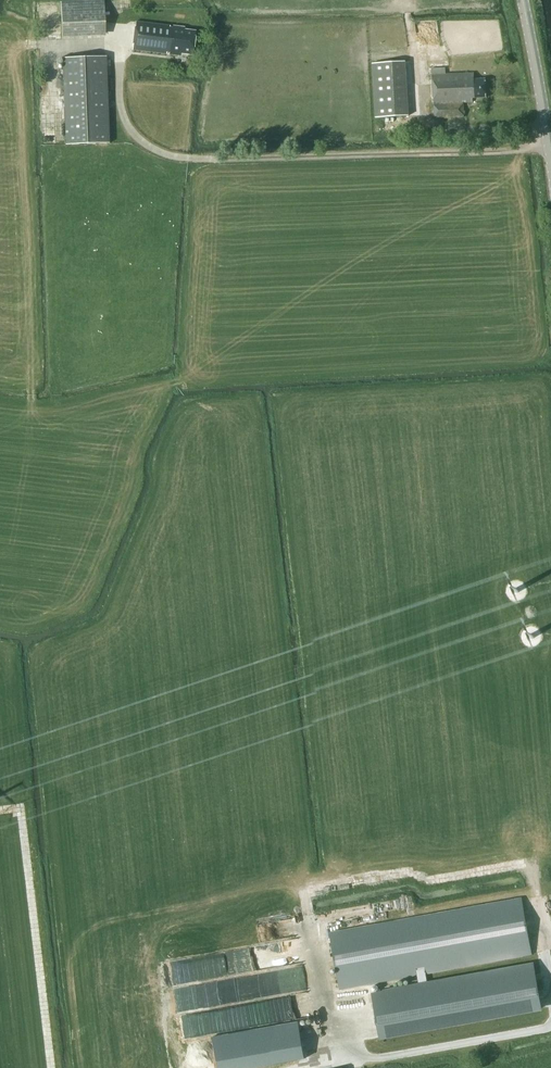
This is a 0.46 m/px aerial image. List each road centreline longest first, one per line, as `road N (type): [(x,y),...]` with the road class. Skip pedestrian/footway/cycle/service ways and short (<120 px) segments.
road 1 (tertiary): [(550,154),(523,0)]

